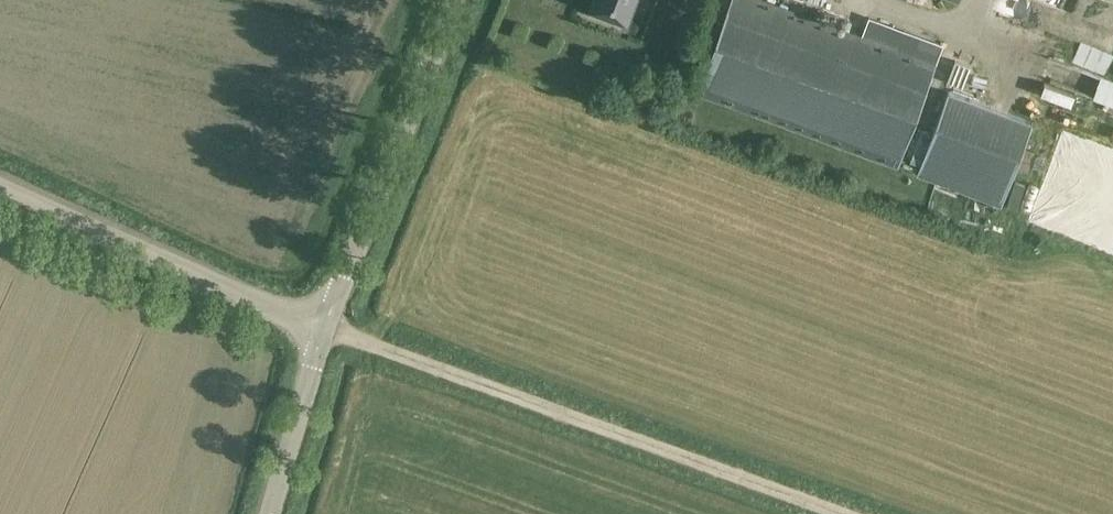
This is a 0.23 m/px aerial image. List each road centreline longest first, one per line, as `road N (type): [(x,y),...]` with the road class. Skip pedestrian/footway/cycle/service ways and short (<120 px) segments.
road 1 (unclassified): [(325,334),(448,0)]
road 2 (unclassified): [(325,334),(0,192)]
road 3 (unclassified): [(271,513),(325,334)]

